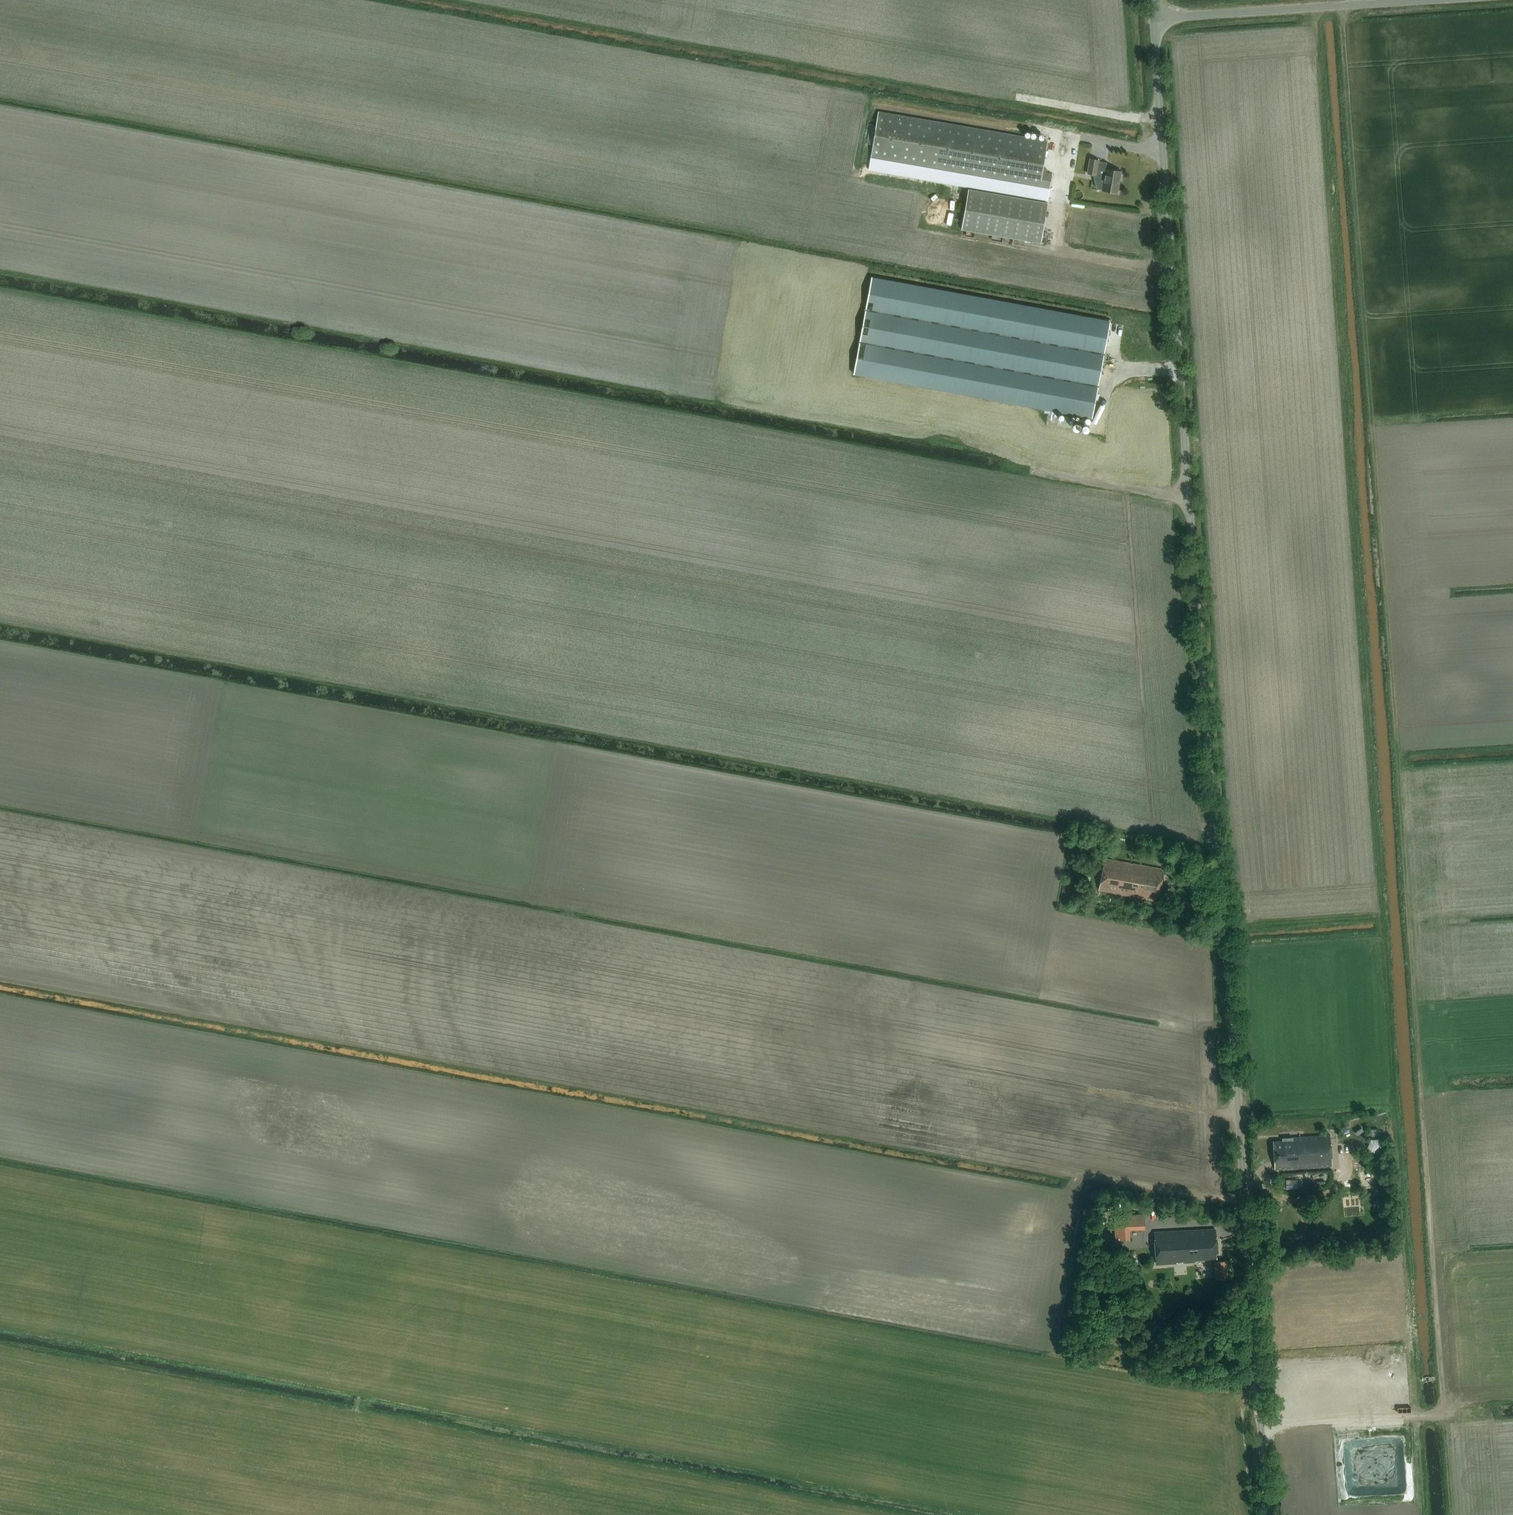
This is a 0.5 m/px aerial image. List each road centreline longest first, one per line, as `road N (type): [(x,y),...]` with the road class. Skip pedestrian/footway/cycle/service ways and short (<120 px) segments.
road 1 (unclassified): [(1267,1514),(1152,18)]
road 2 (unclassified): [(1152,18),(1424,0)]
road 3 (track): [(1261,1427),(1447,1415)]

